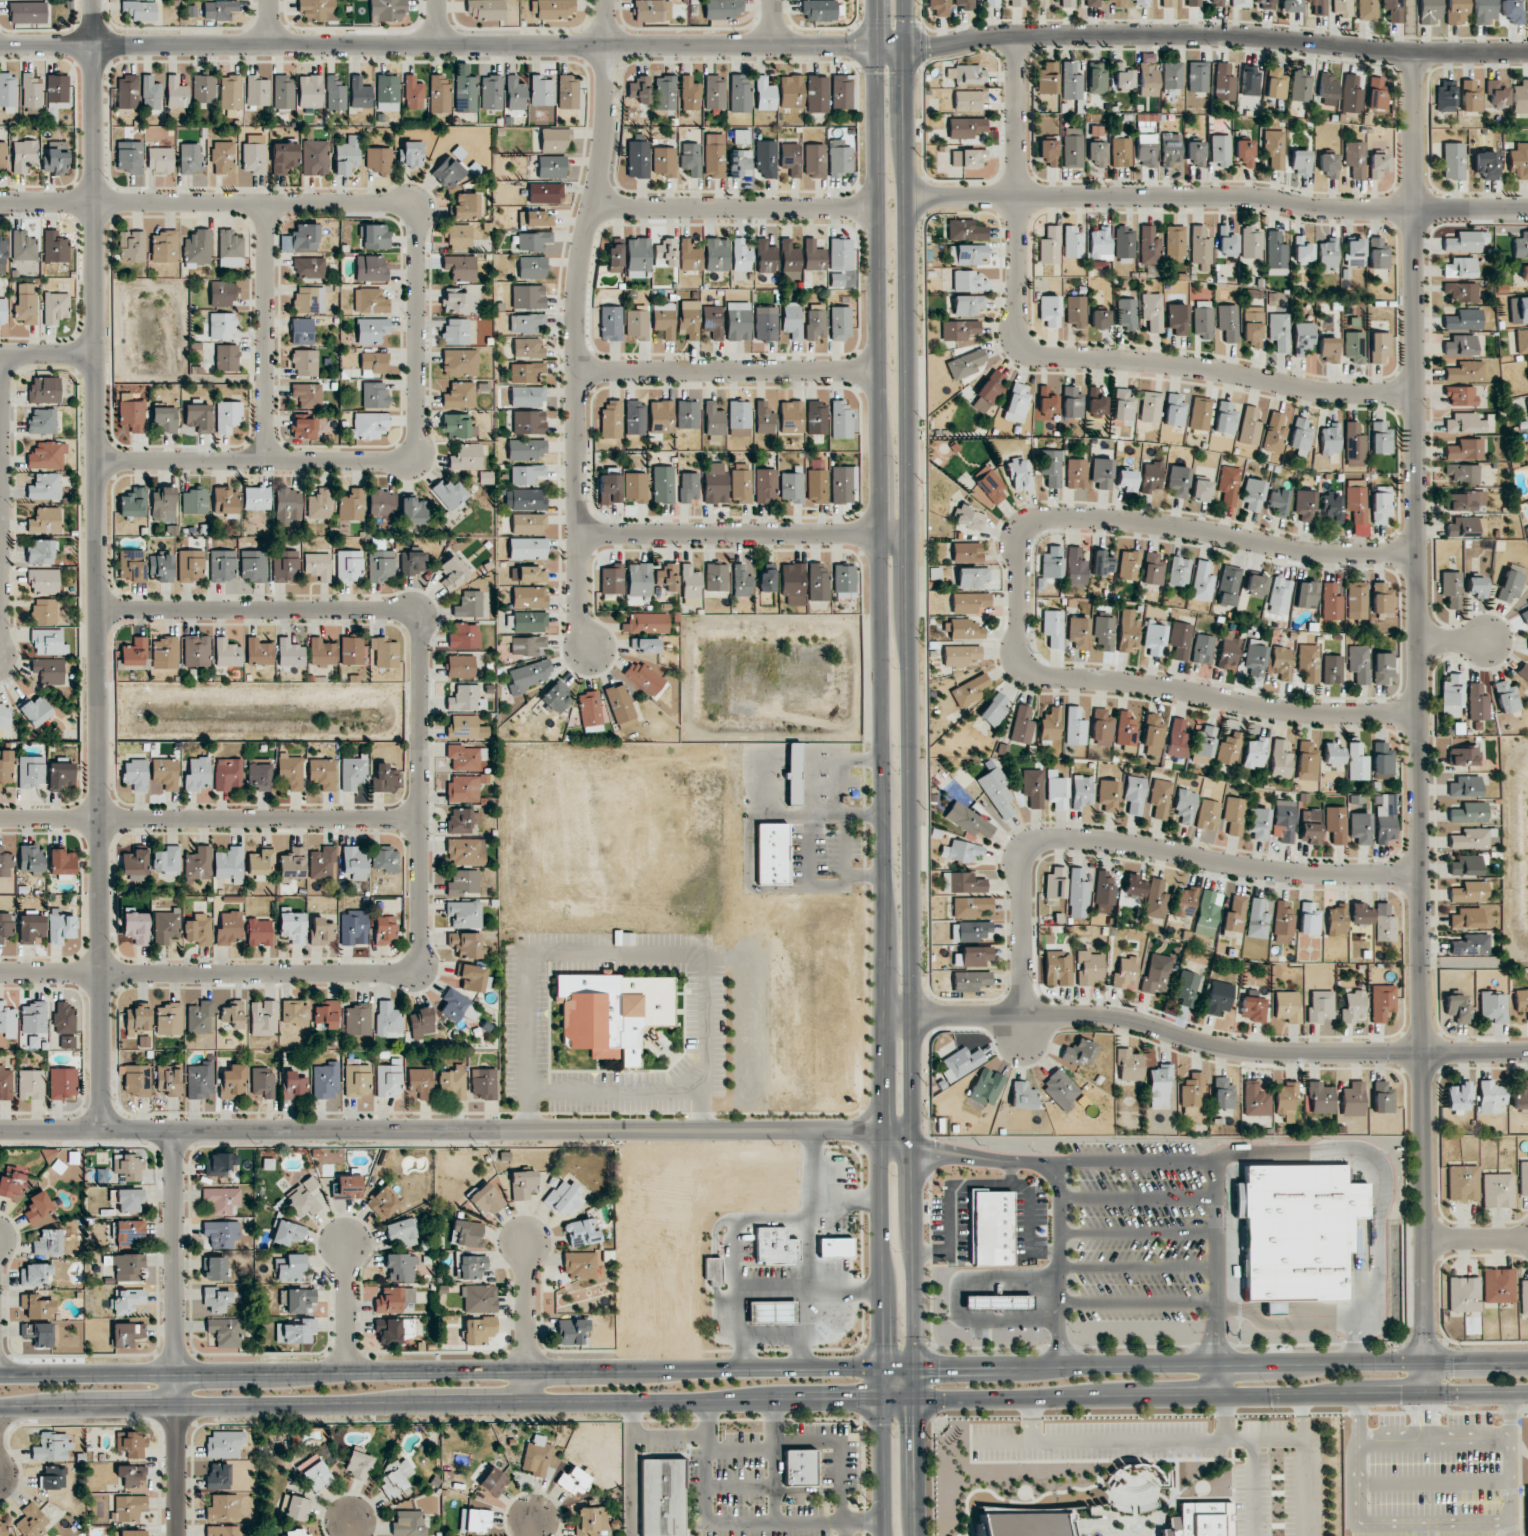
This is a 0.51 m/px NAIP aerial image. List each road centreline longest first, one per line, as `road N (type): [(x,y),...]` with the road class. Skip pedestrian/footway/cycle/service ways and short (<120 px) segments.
road 1 (secondary): [(915,1400),(905,0)]
road 2 (secondary): [(873,0),(883,1369)]
road 3 (residential): [(1423,1393),(1412,53)]
road 4 (tertiary): [(93,45),(102,1129)]
road 5 (residential): [(101,975),(420,973),(421,609),(99,610)]
road 6 (residential): [(1418,554),(1335,554),(1141,523),(1041,520),(1022,538),(1021,643),(1028,669),(1043,677),(1157,686),(1316,714),(1419,714)]
road 7 (secondary): [(0,1409),(915,1400)]
road 8 (tertiary): [(912,1141),(813,1131),(0,1129)]
road 9 (residential): [(95,203),(415,204),(414,460),(97,462)]
road 10 (secondary): [(883,1369),(0,1376)]
road 11 (tertiary): [(93,45),(874,45)]
road 12 (residential): [(1416,393),(1316,392),(1029,348),(1019,320),(1017,35)]
road 13 (residential): [(587,654),(579,614),(578,285),(605,135),(606,0)]
road 14 (residential): [(884,1014),(1114,1018),(1244,1052),(1527,1051)]
road 15 (secondary): [(1527,1364),(883,1369)]
road 16 (residential): [(906,45),(1063,32),(1527,54)]
road 17 (residential): [(907,198),(1247,197),(1320,209),(1527,210)]
road 18 (secondary): [(915,1400),(1527,1393)]
road 19 (residential): [(1025,1047),(1023,877),(1030,854),(1045,842),(1118,843),(1291,873),(1421,874)]
road 20 (residential): [(0,819),(419,818)]
road 21 (tertiary): [(174,1129),(178,1535)]
road 22 (residential): [(578,534),(909,534)]
road 23 (residential): [(0,664),(1,354)]
road 24 (residential): [(576,372),(878,372)]
road 25 (residential): [(594,205),(876,207)]
road 26 (residential): [(265,204),(266,461)]
road 27 (secondary): [(883,1369),(884,1535)]
road 28 (residential): [(527,1403),(527,1241)]
road 29 (secondary): [(916,1535),(915,1400)]
road 30 (residential): [(348,1372),(347,1245)]

